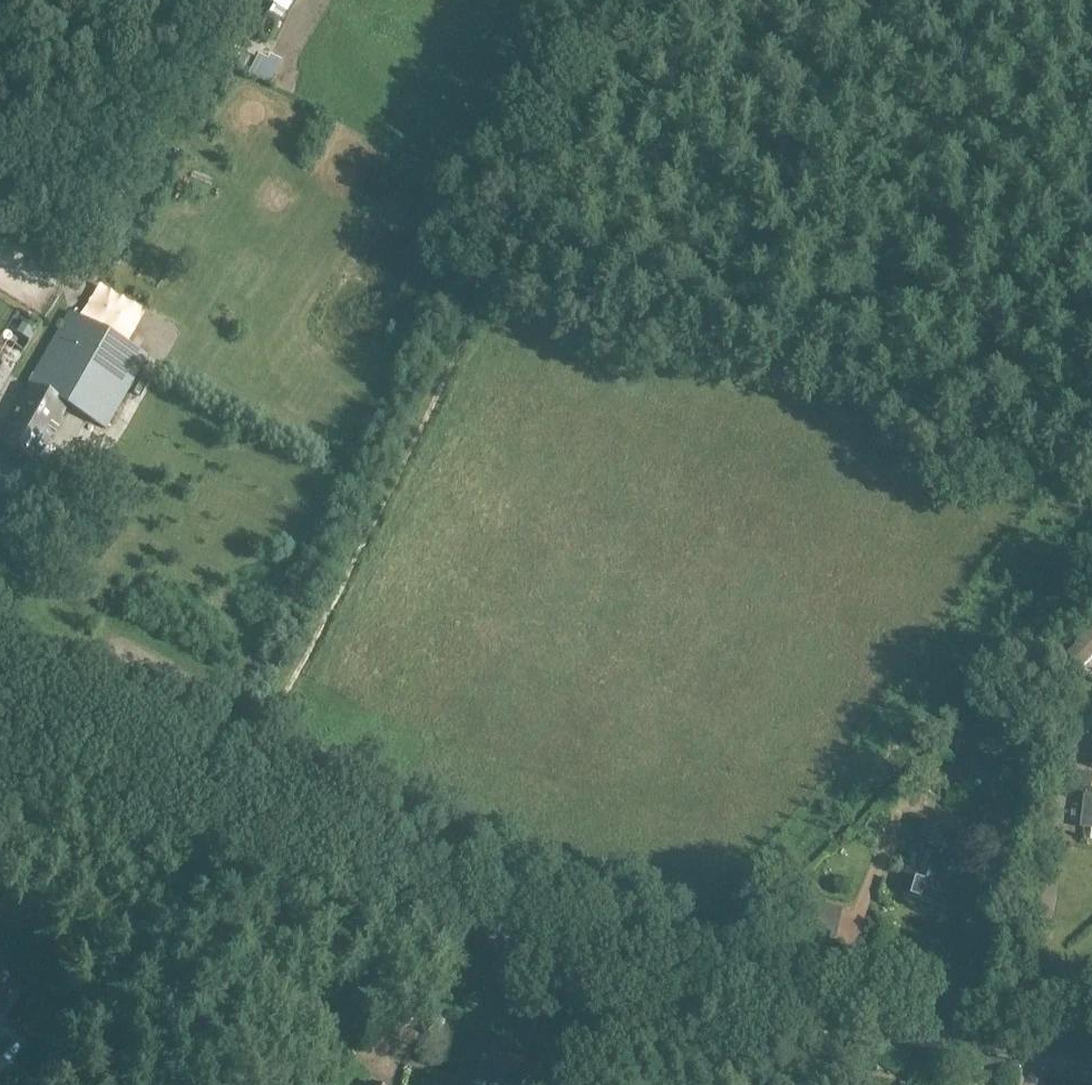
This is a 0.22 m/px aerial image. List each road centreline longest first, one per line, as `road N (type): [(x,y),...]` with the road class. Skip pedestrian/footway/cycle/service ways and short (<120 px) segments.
road 1 (tertiary): [(1091,1057),(784,1021),(656,992),(501,944),(105,773),(0,718)]

